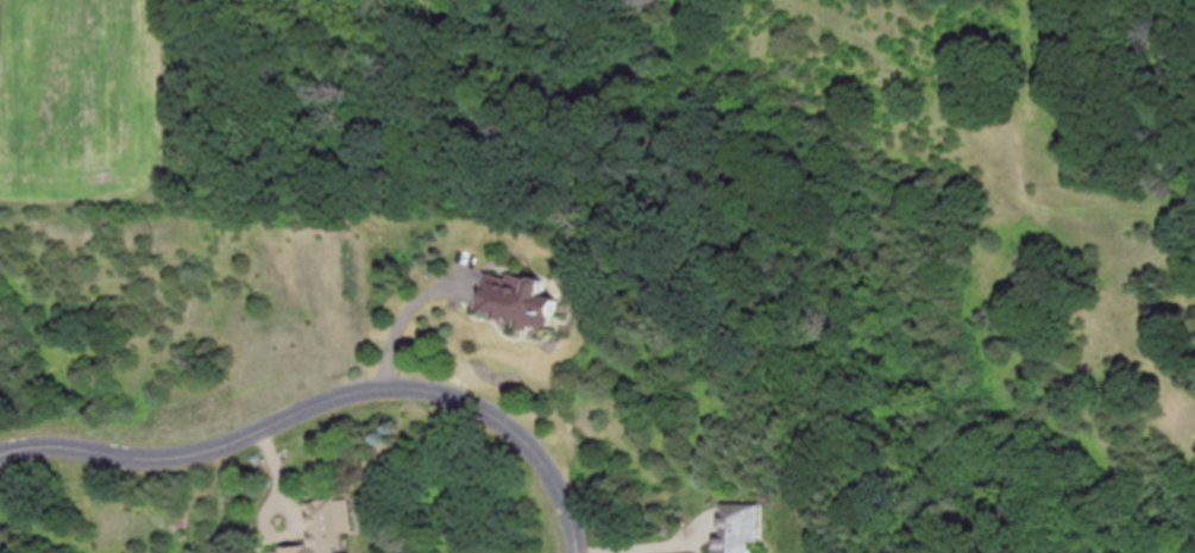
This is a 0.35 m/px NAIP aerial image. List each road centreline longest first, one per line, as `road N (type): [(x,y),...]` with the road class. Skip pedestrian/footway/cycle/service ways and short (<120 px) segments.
road 1 (residential): [(0,465),(13,457),(67,455),(157,467),(220,454),(303,417),(389,396),(444,396),(520,431),(573,515),(577,552)]

